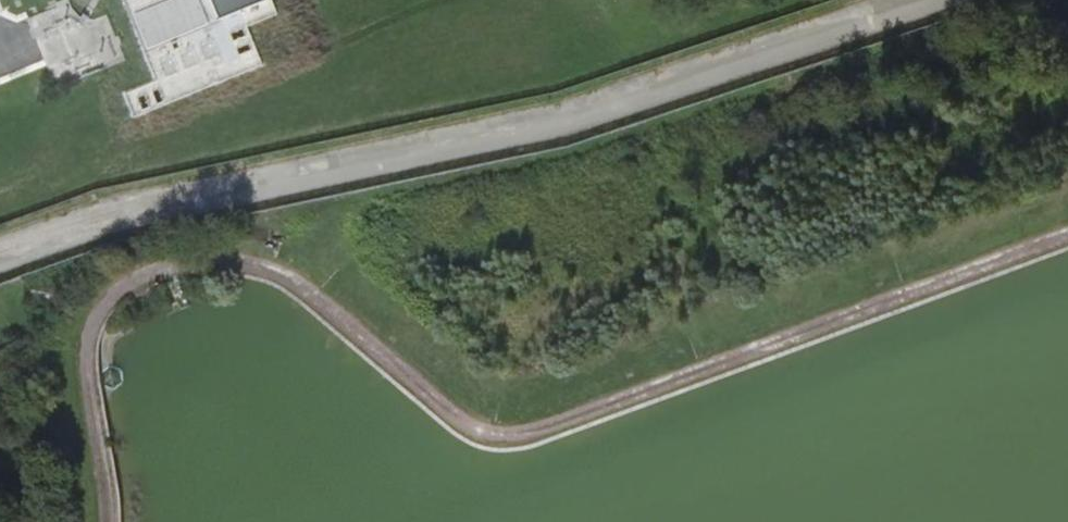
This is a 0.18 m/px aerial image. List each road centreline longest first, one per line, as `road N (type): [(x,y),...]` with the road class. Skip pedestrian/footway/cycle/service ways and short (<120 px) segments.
road 1 (track): [(1067,240),(511,441),(483,438),(281,277),(237,263),(179,264),(136,277),(107,301),(87,364),(111,521)]
road 2 (unclassified): [(0,258),(97,224),(549,125),(907,0)]

